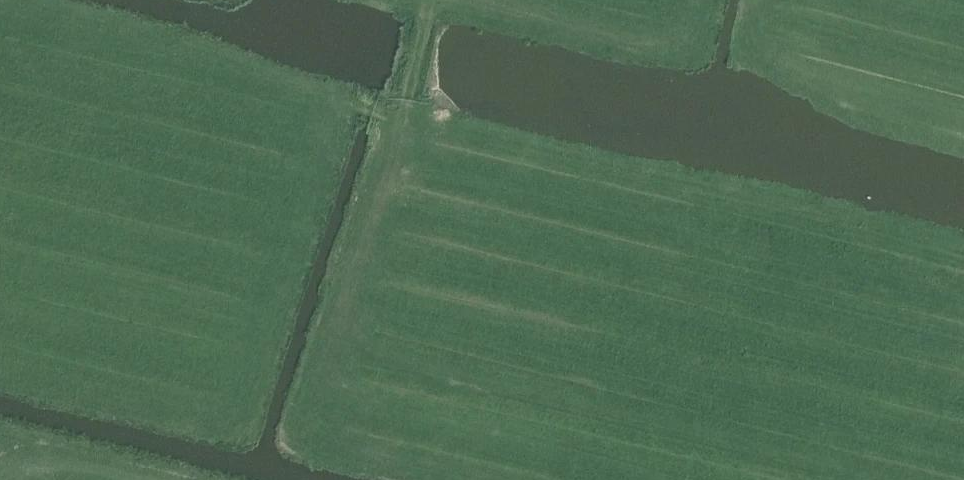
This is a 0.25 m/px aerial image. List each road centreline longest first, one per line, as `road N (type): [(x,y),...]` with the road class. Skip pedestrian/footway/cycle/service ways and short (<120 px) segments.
road 1 (track): [(651,479),(356,402),(333,368),(335,332),(403,120)]
road 2 (track): [(963,300),(428,148),(403,120)]
road 3 (track): [(308,89),(403,120),(421,8),(450,0)]
road 4 (track): [(15,479),(41,462),(84,462),(157,479)]

